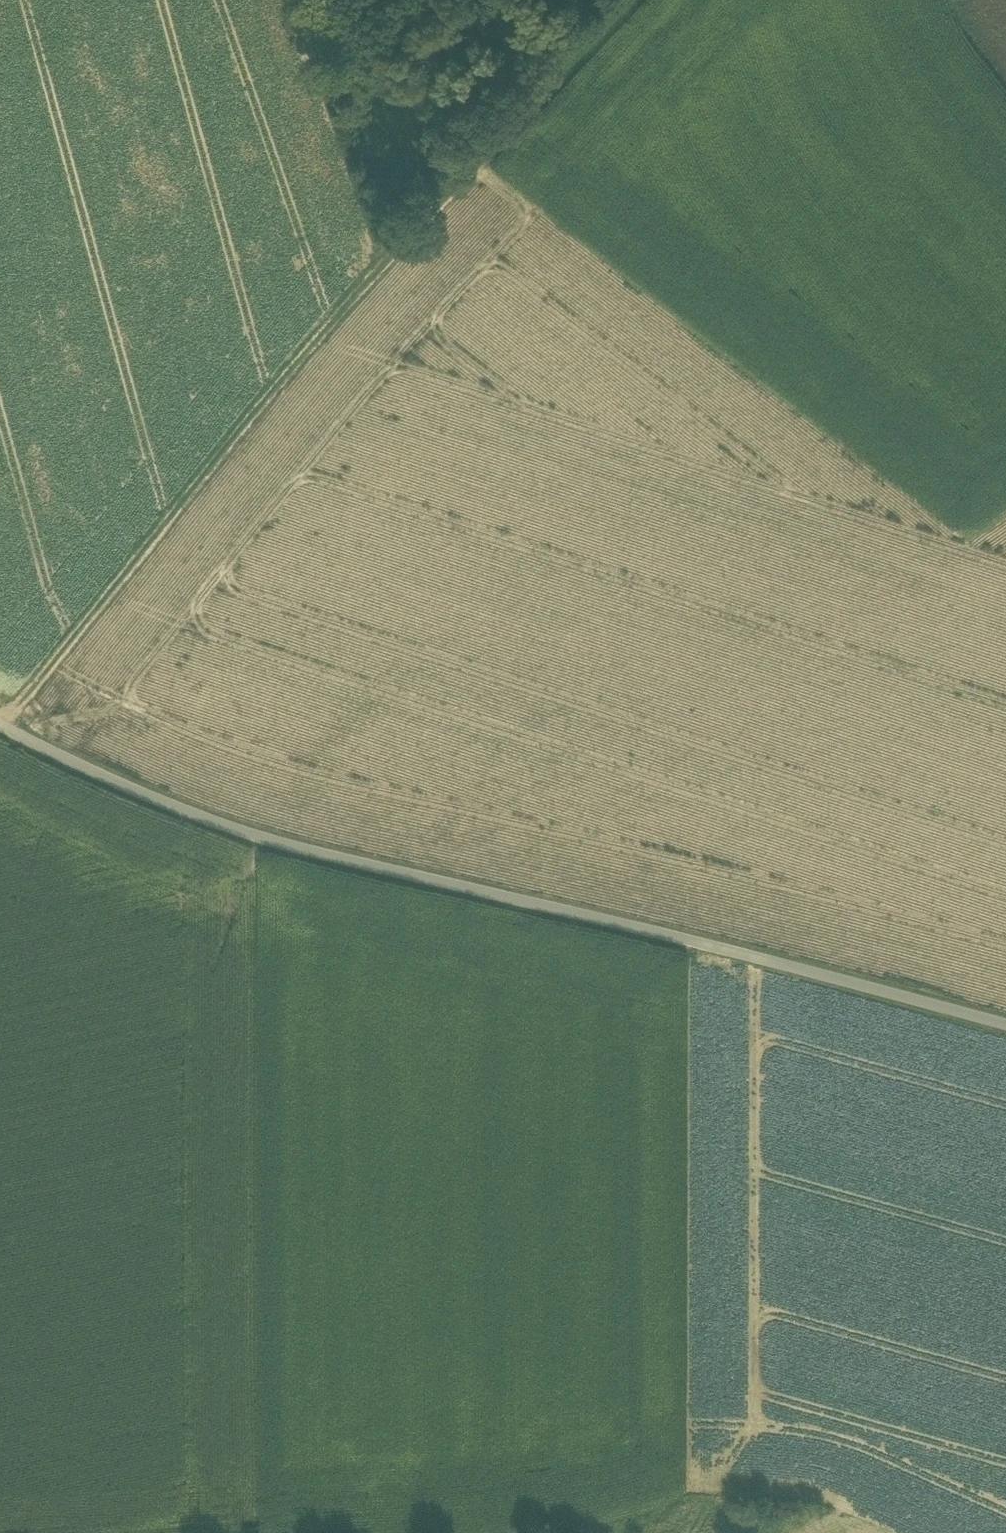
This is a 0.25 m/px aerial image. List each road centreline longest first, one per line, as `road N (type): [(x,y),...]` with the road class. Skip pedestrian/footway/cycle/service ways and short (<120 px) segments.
road 1 (unclassified): [(0,724),(251,844),(696,940),(1005,1025)]

